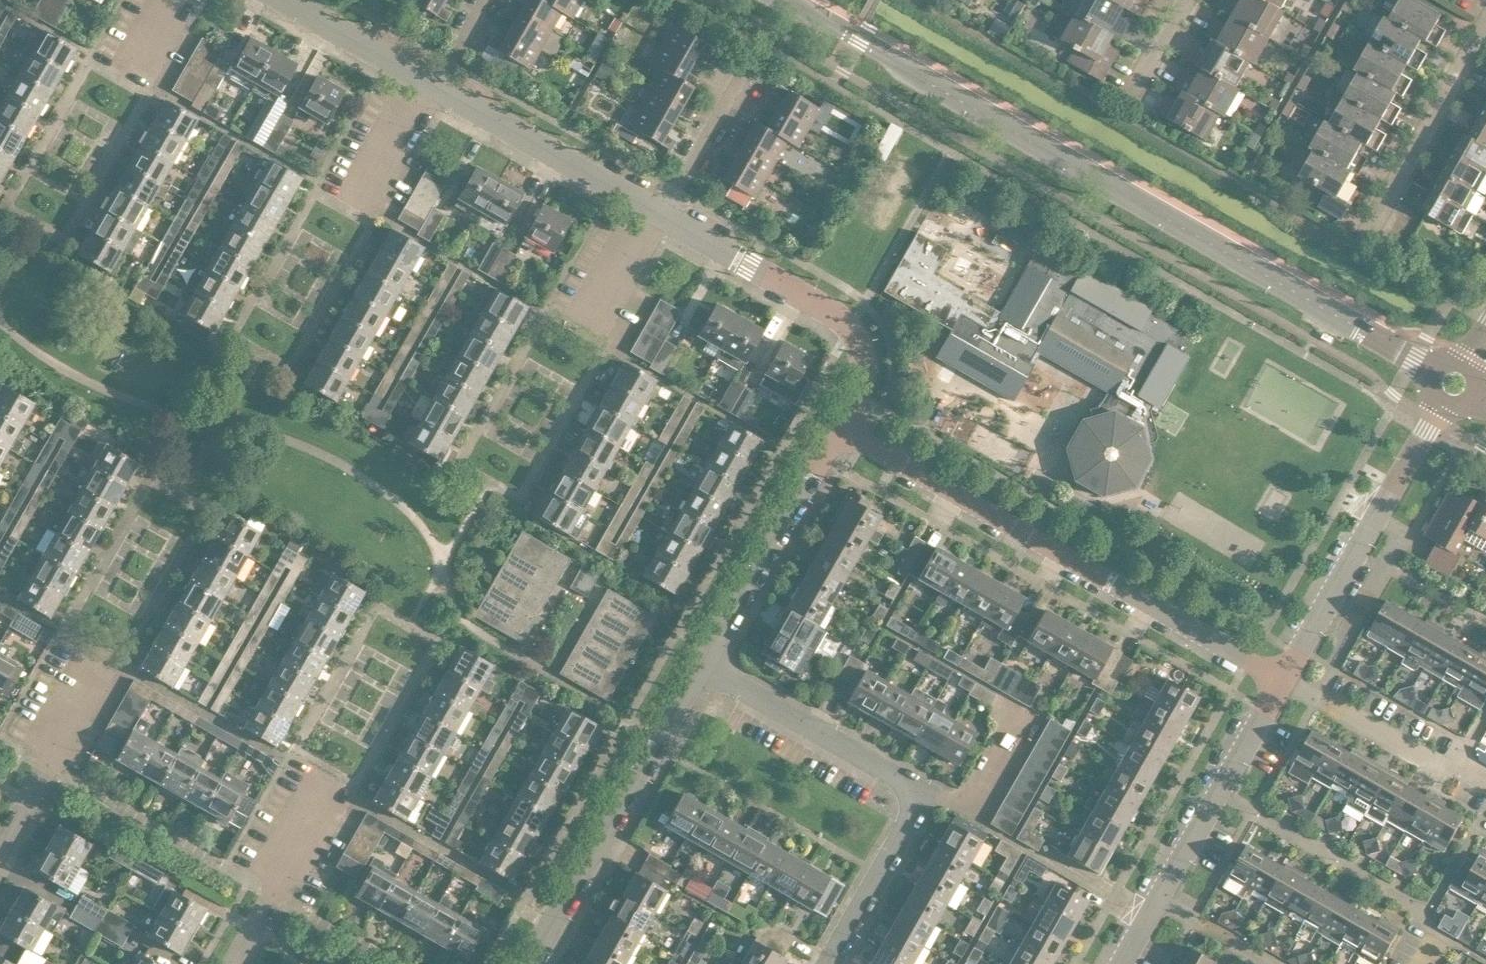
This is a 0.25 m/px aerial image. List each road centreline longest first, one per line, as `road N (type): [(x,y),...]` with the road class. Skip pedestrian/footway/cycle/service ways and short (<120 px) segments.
road 1 (tertiary): [(1432,370),(779,0)]
road 2 (residential): [(1284,682),(840,429)]
road 3 (residential): [(834,963),(926,793),(713,663)]
road 4 (residential): [(532,963),(713,663)]
road 5 (residential): [(840,429),(867,374),(854,333),(663,217)]
road 6 (residential): [(1284,682),(1441,405)]
road 7 (residential): [(713,663),(840,429)]
road 8 (residential): [(1158,903),(1284,682)]
road 9 (residential): [(1362,246),(1485,26)]
road 10 (residential): [(648,209),(448,93)]
road 11 (residential): [(0,864),(112,663)]
road 12 (residential): [(236,963),(335,788)]
road 13 (residential): [(1452,783),(1284,682)]
road 14 (residential): [(663,217),(744,70)]
road 15 (residential): [(421,78),(290,0)]
road 16 (residential): [(421,78),(355,206)]
road 17 (residential): [(648,209),(582,335)]
road 18 (residential): [(1127,116),(1189,0)]
road 19 (residential): [(1264,963),(1158,903)]

